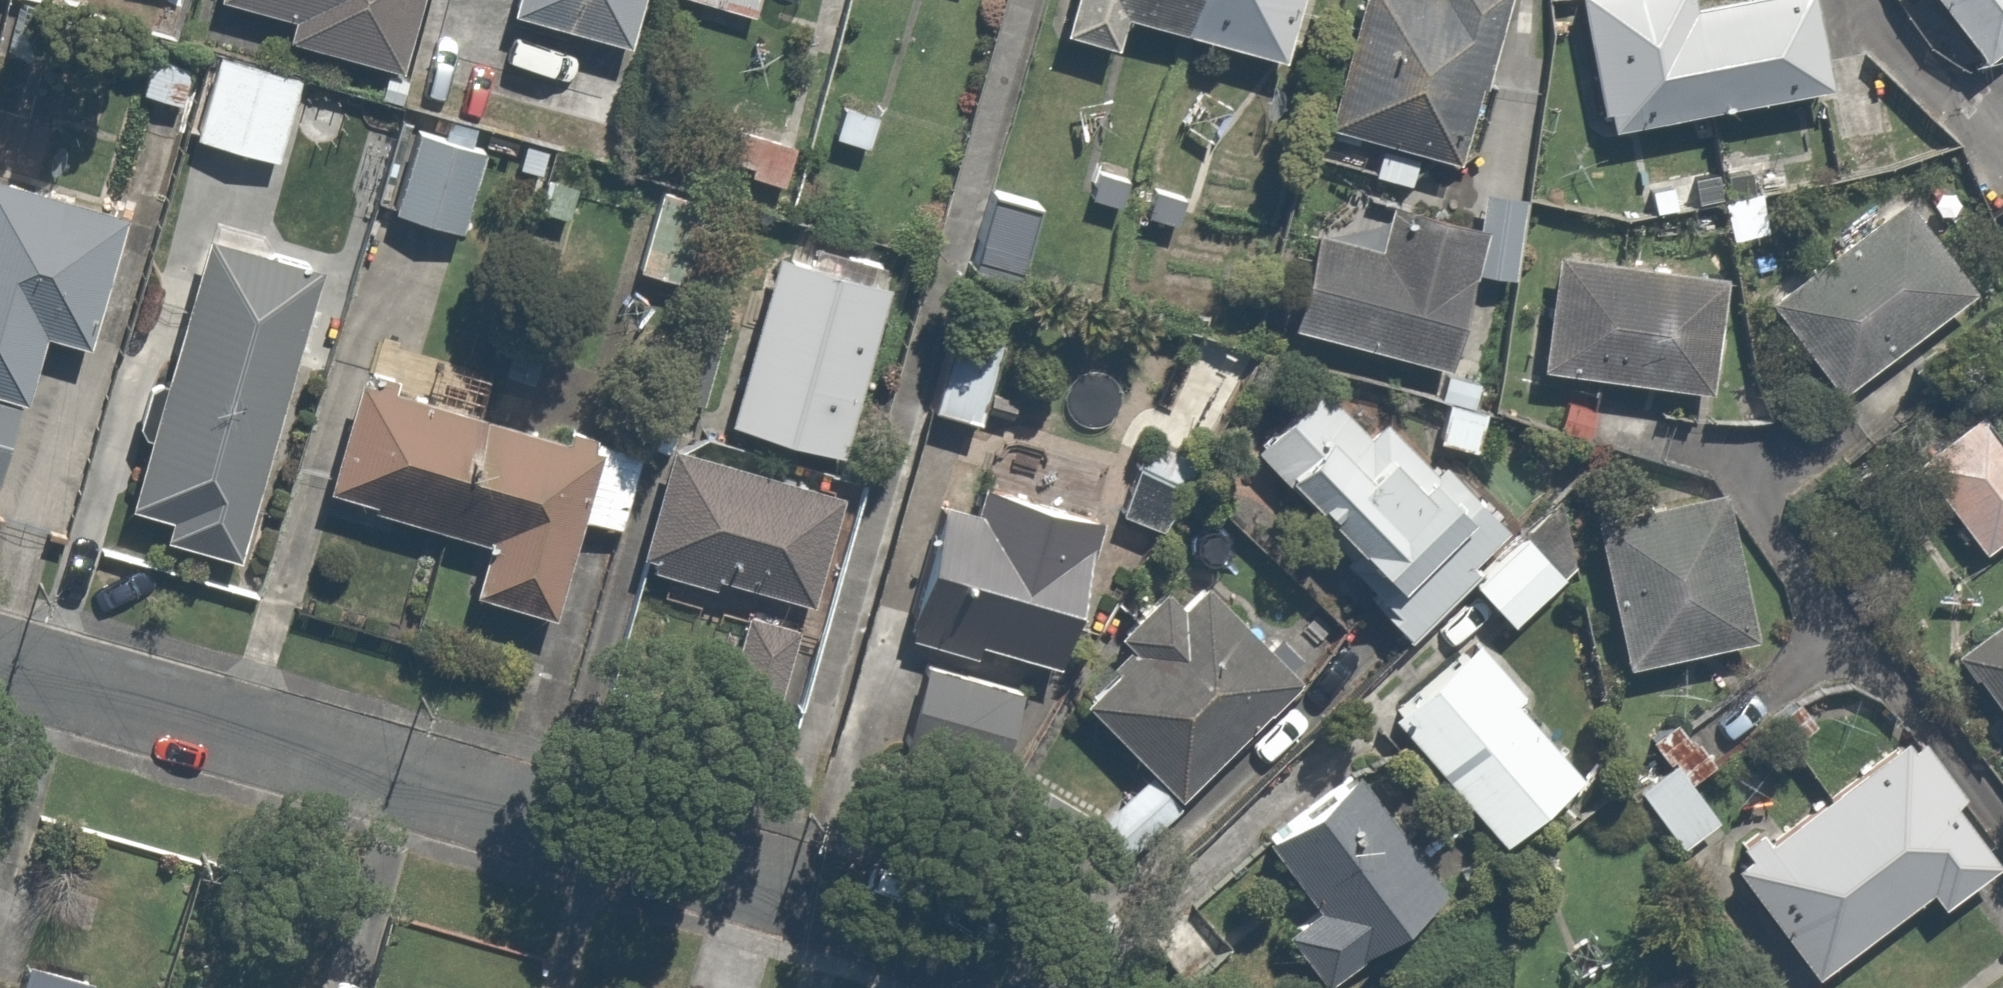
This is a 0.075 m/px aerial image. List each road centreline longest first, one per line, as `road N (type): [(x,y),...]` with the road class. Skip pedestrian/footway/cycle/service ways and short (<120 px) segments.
road 1 (residential): [(990,987),(913,936),(769,883),(0,662)]

